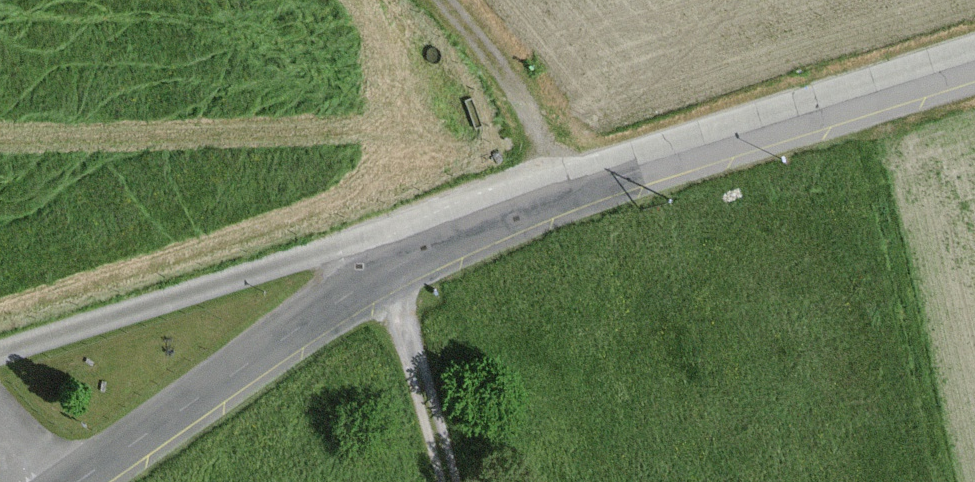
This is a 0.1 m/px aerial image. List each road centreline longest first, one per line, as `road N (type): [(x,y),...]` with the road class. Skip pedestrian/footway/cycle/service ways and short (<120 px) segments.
road 1 (unclassified): [(428,248),(411,234),(383,233),(0,350)]
road 2 (unclassified): [(569,186),(974,59)]
road 3 (unclassified): [(79,481),(331,304),(428,248)]
road 4 (unclassified): [(434,0),(473,43),(569,186)]
road 5 (unclassified): [(428,248),(569,186)]

